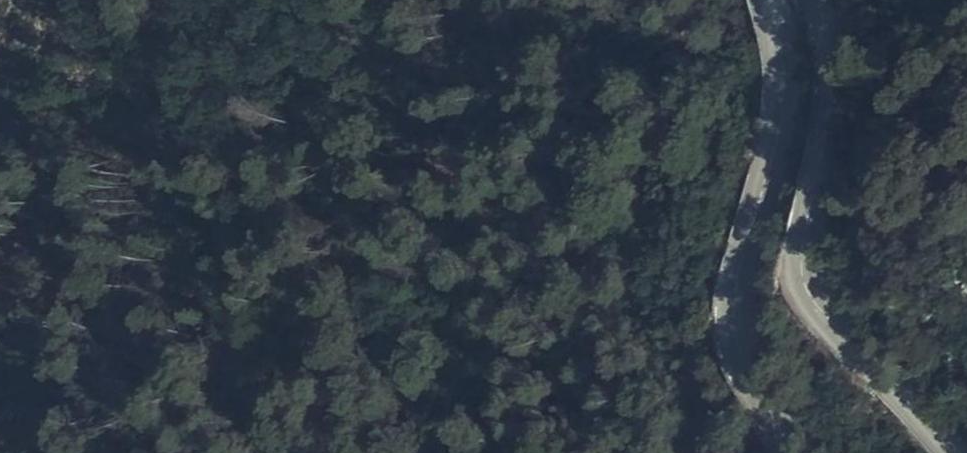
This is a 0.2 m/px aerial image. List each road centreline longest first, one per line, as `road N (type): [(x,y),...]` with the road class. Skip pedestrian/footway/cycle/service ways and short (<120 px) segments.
road 1 (tertiary): [(953,452),(806,278),(800,249),(834,55),(826,0)]
road 2 (tertiary): [(771,0),(781,89),(741,315),(753,375),(793,452)]

